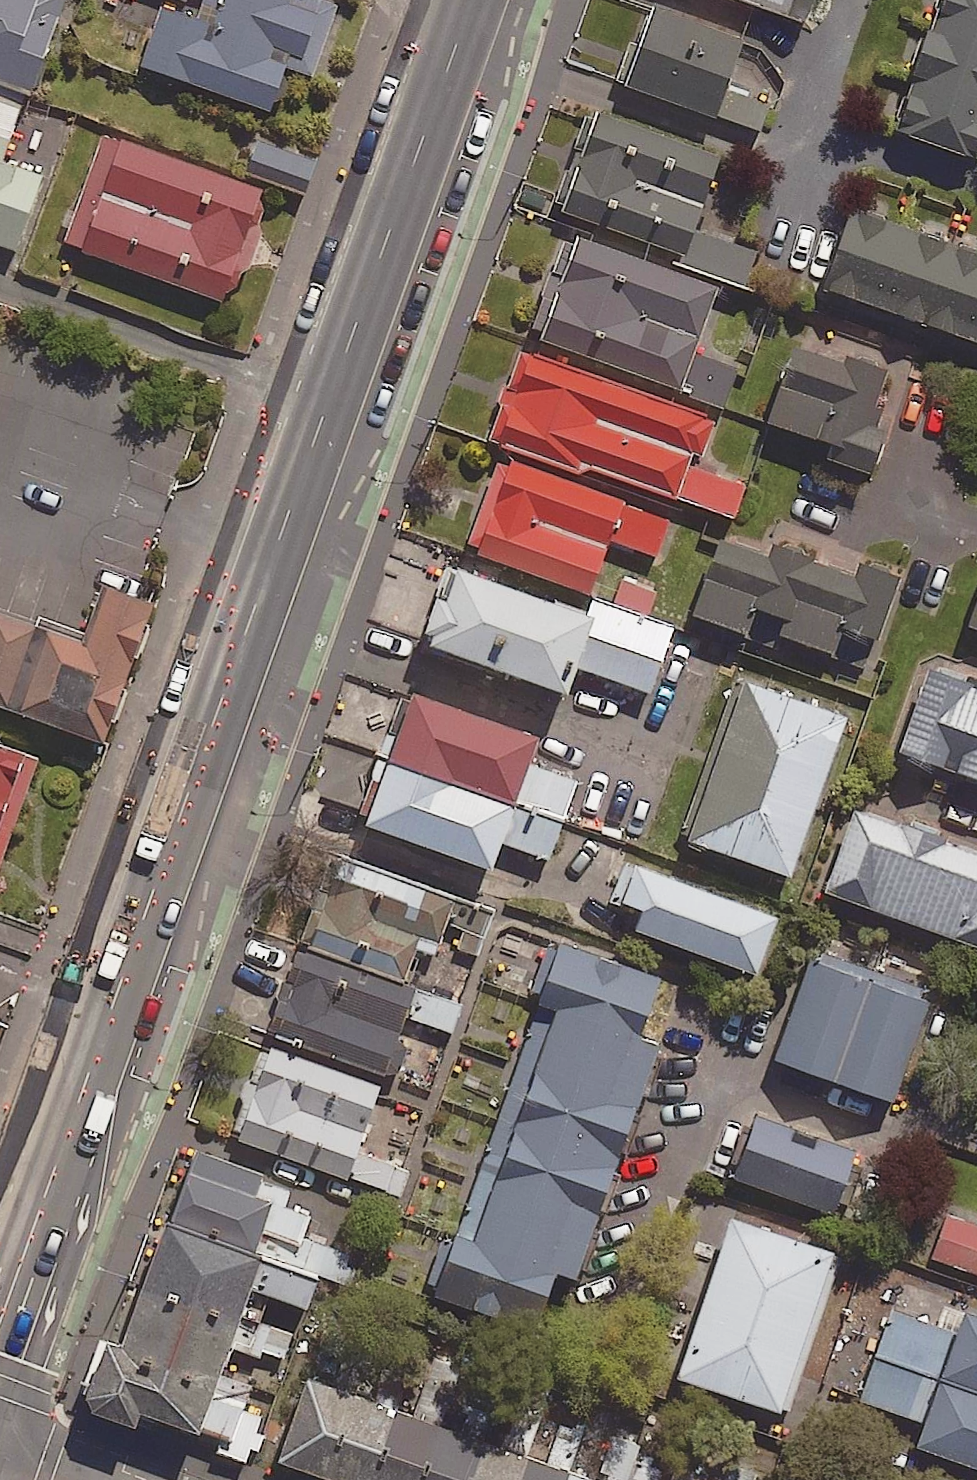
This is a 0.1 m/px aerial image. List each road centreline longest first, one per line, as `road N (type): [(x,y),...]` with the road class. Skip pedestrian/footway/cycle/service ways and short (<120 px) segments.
road 1 (trunk): [(333,407),(0,1340)]
road 2 (trunk): [(479,0),(333,407)]
road 3 (residential): [(333,407),(0,285)]

